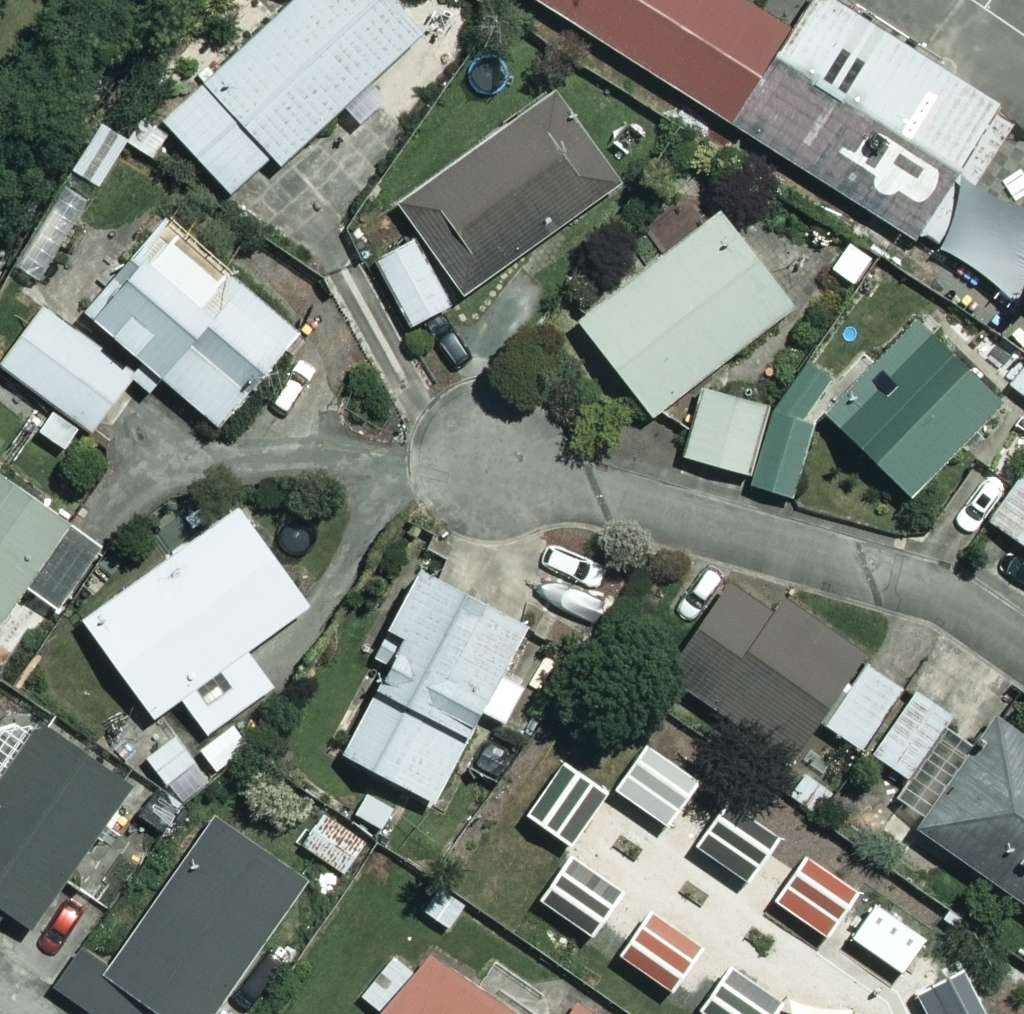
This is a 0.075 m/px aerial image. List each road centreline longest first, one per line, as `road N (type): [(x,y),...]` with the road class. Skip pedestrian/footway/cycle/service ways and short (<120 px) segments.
road 1 (residential): [(502,470),(866,564),(975,616),(1023,650)]

